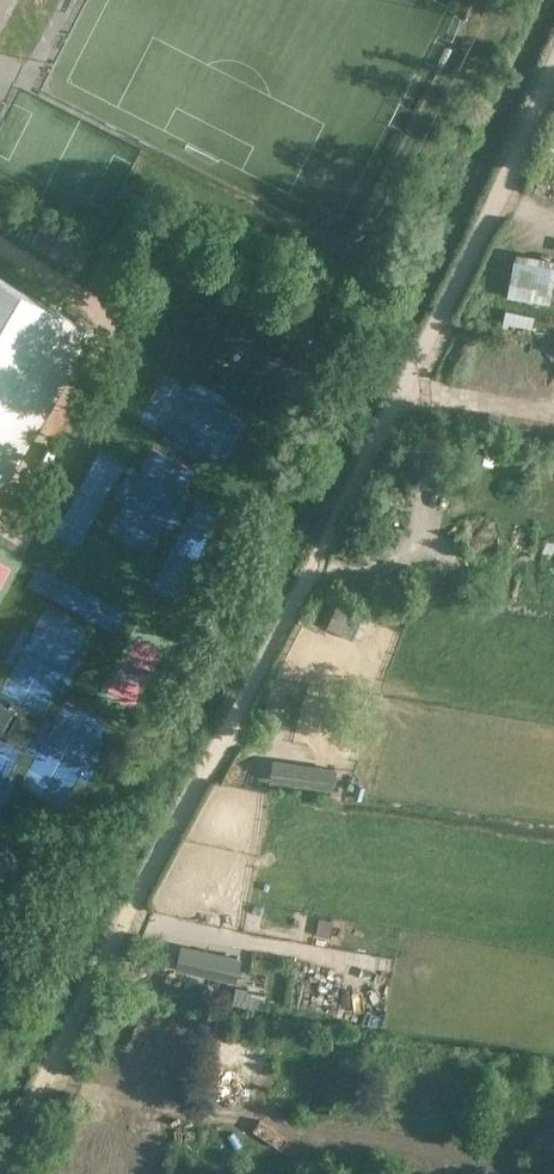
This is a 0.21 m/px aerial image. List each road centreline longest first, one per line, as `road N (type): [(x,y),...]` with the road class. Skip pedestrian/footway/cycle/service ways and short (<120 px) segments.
road 1 (track): [(0,1164),(553,71)]
road 2 (track): [(551,1169),(161,1105),(45,1075)]

